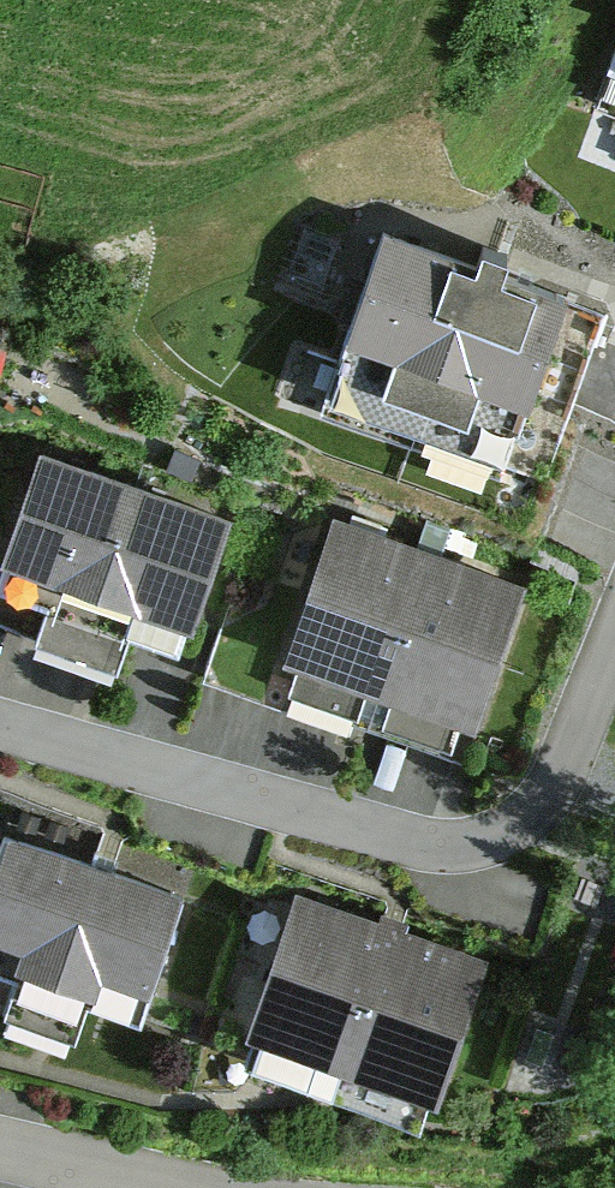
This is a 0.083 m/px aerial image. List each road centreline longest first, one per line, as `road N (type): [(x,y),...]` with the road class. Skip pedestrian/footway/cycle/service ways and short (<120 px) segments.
road 1 (unclassified): [(0,734),(360,836),(433,847),(483,842),(533,809),(614,622)]
road 2 (residential): [(174,1187),(0,1153)]

